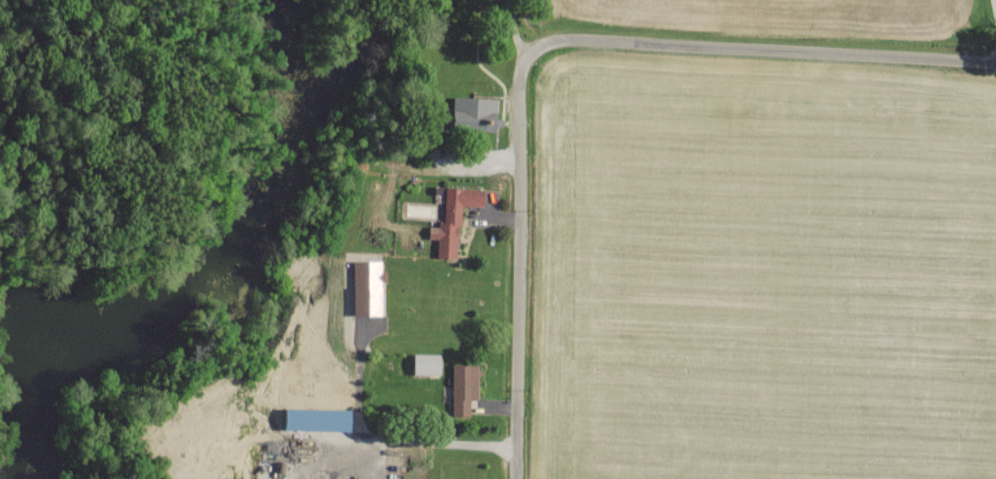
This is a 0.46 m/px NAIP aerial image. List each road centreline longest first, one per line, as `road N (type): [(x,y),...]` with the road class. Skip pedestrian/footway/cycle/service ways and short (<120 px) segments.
road 1 (residential): [(995,51),(553,35),(521,60)]
road 2 (residential): [(512,478),(521,60)]

